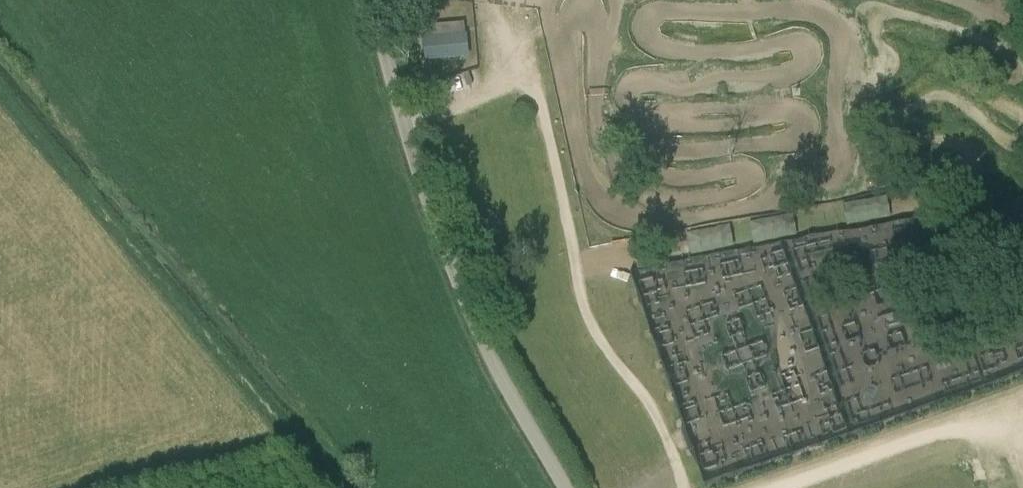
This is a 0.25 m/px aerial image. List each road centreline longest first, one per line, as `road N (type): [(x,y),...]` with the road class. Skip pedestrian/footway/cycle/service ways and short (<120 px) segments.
road 1 (unclassified): [(565,487),(495,366),(451,263),(399,114),(372,0)]

